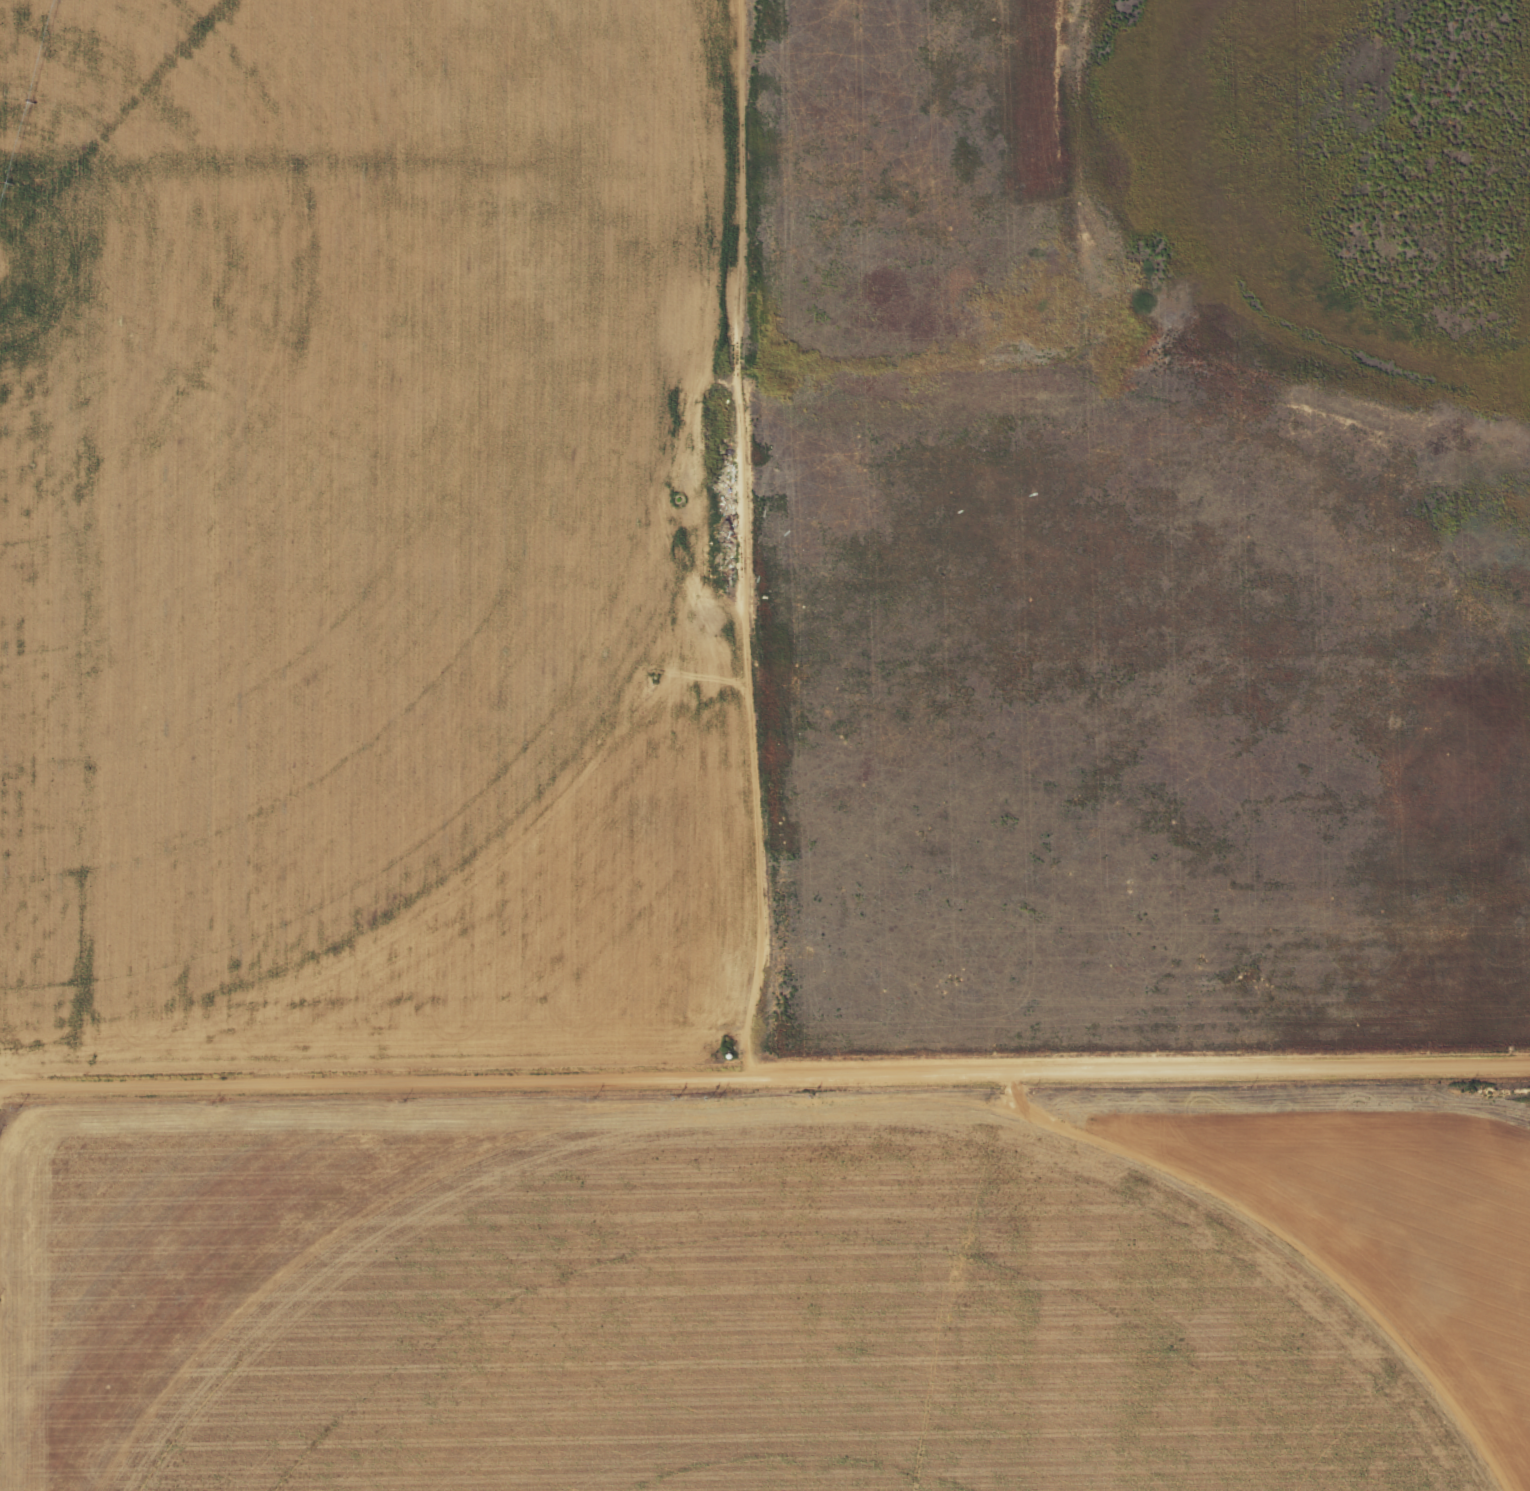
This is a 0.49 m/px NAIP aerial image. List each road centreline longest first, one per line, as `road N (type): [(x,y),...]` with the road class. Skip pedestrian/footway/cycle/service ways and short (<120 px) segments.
road 1 (residential): [(0,1090),(1529,1068)]

